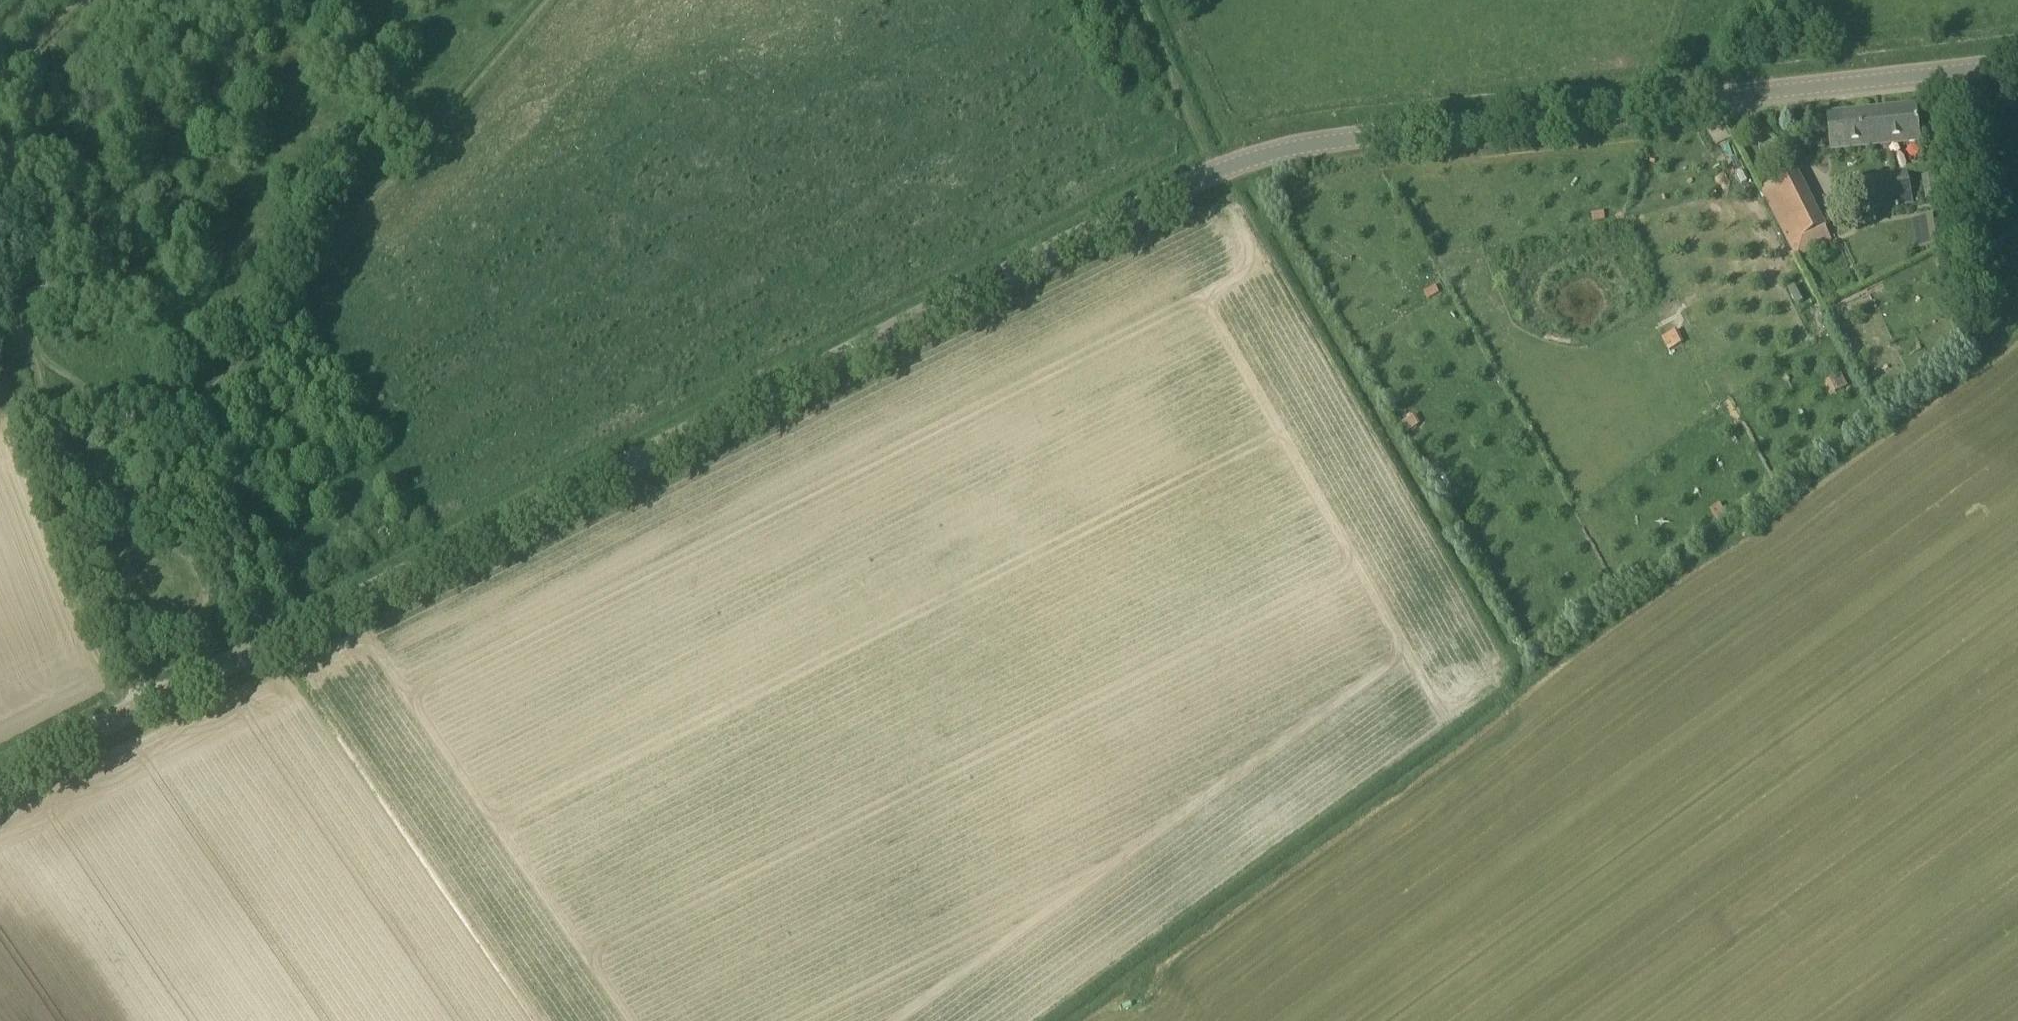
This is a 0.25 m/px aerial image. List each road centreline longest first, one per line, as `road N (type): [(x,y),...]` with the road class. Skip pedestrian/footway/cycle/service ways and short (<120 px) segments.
road 1 (tertiary): [(0,778),(1225,164),(1308,142),(2017,63)]

